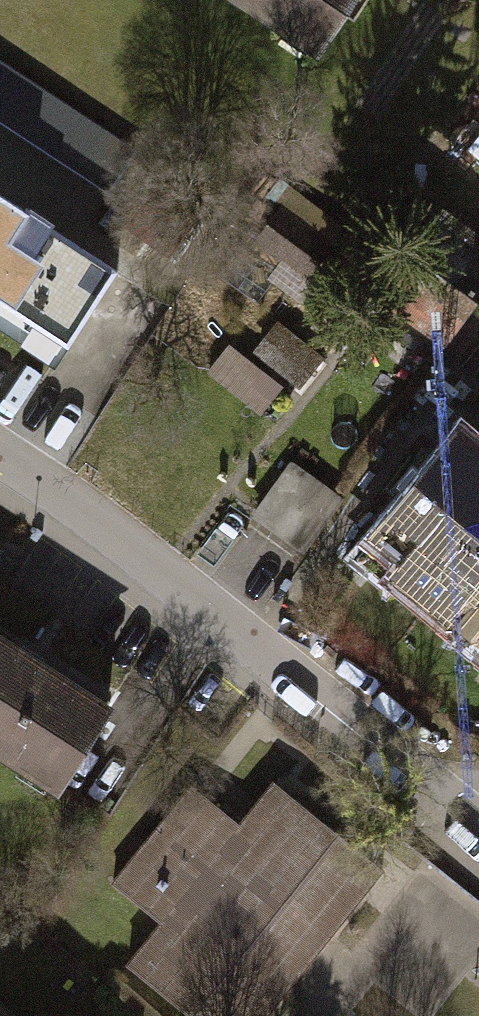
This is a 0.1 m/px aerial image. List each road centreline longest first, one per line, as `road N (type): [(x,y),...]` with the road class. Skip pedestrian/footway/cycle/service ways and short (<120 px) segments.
road 1 (residential): [(0,458),(101,524),(478,826)]

